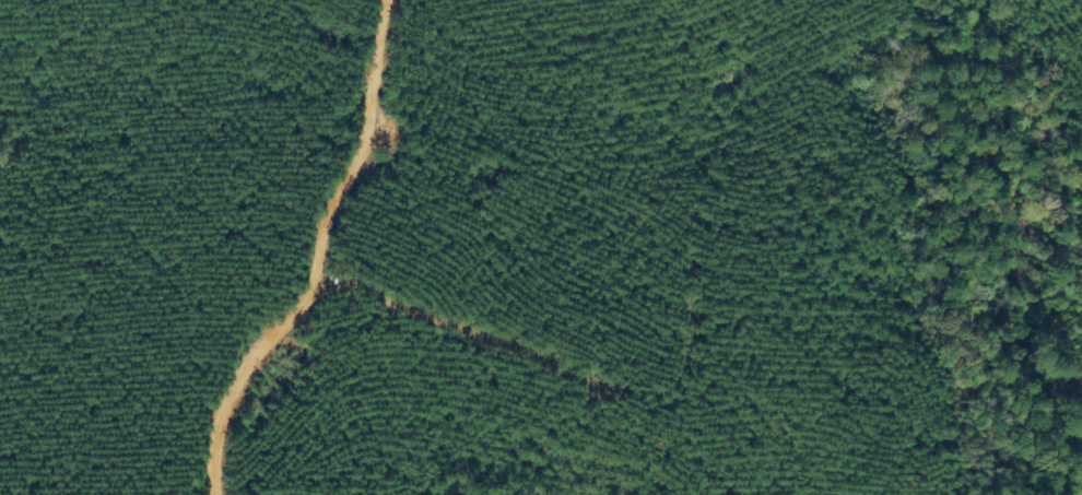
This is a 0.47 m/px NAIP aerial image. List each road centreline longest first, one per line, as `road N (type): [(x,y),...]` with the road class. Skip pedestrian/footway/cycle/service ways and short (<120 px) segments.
road 1 (residential): [(155,494),(210,409),(236,317),(227,0)]

